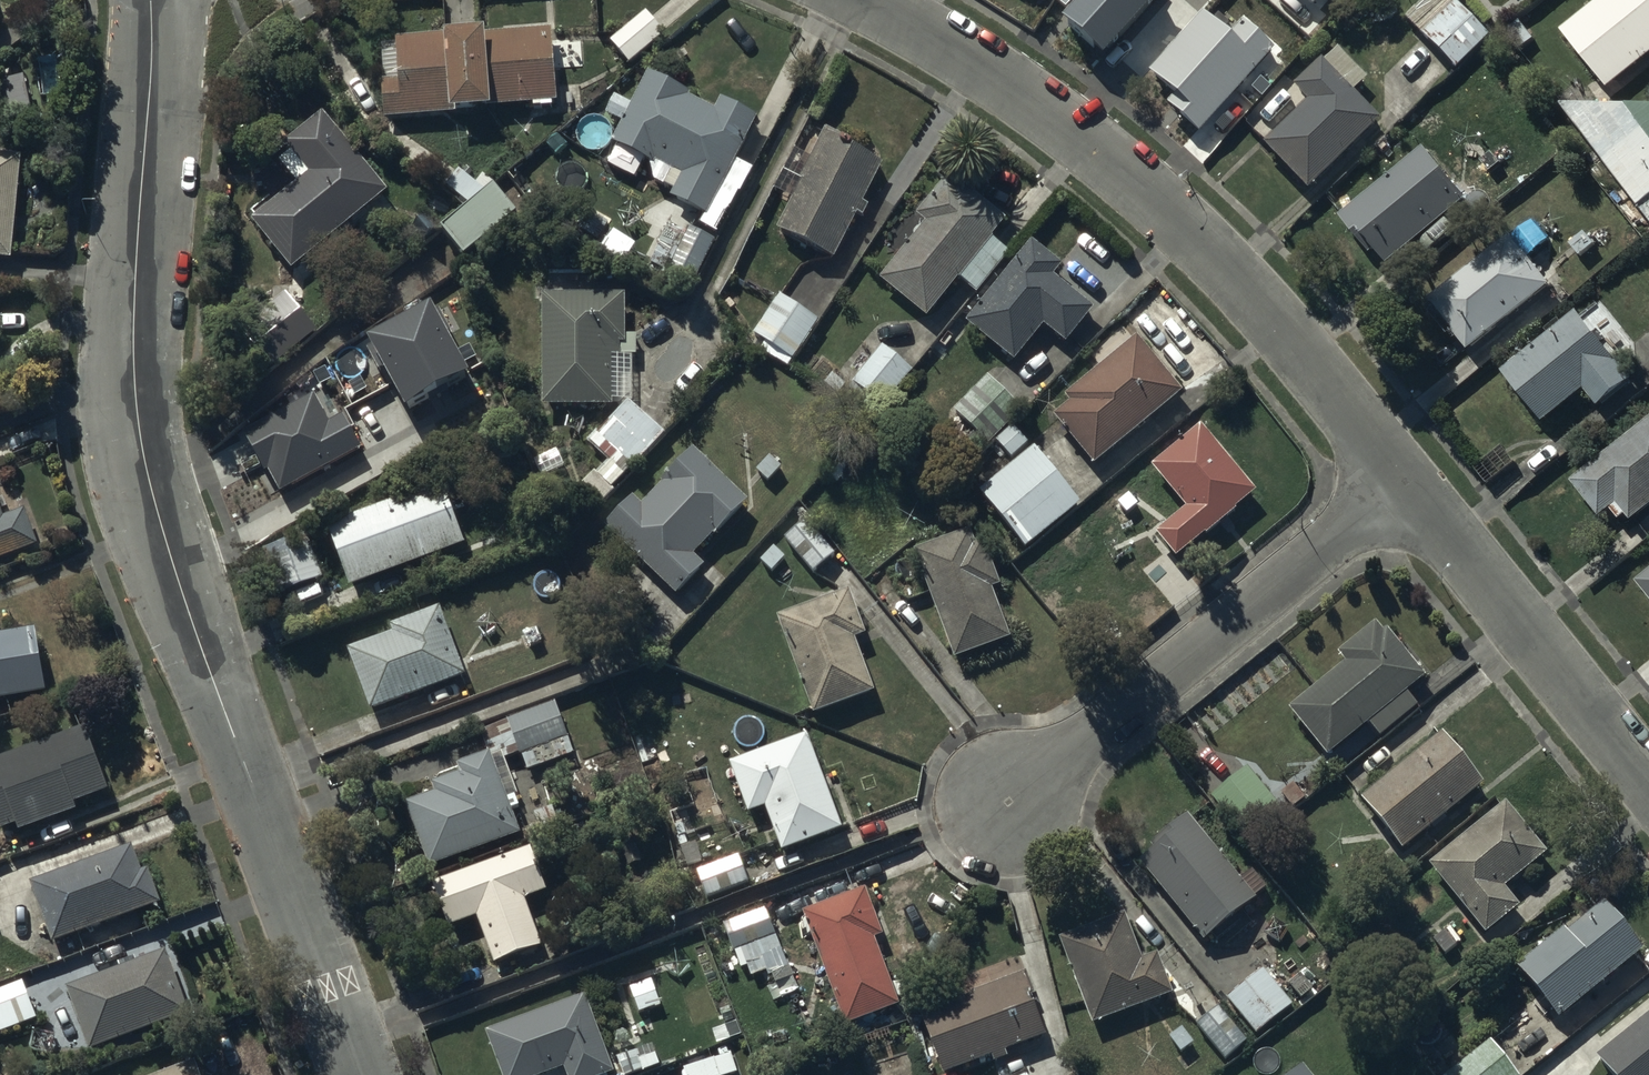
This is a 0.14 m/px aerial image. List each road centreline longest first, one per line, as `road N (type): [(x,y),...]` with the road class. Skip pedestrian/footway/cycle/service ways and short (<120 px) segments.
road 1 (residential): [(157,0),(135,285),(134,383),(144,462),(168,552),(363,1074)]
road 2 (residential): [(1420,487),(1179,207),(1126,159),(852,0)]
road 3 (residential): [(1420,487),(1019,806)]
road 4 (residential): [(1648,775),(1420,487)]

